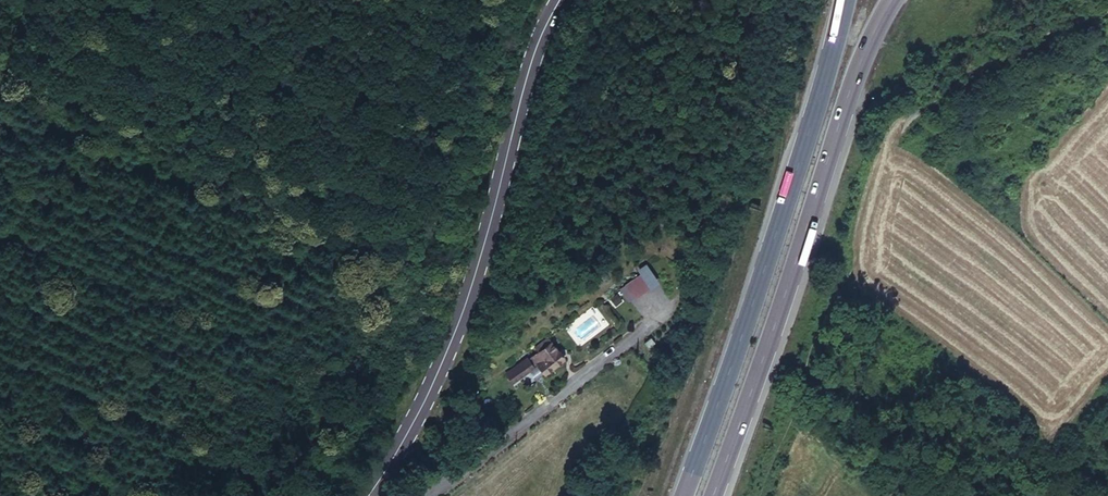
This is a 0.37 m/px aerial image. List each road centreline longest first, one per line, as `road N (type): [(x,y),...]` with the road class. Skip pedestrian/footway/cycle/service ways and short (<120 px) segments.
road 1 (track): [(756,495),(873,179),(913,111),(1048,32),(1107,11)]
road 2 (secondary): [(558,0),(449,340),(367,495)]
road 3 (motorway): [(710,495),(893,0)]
road 4 (motorway): [(843,0),(778,227),(683,495)]

